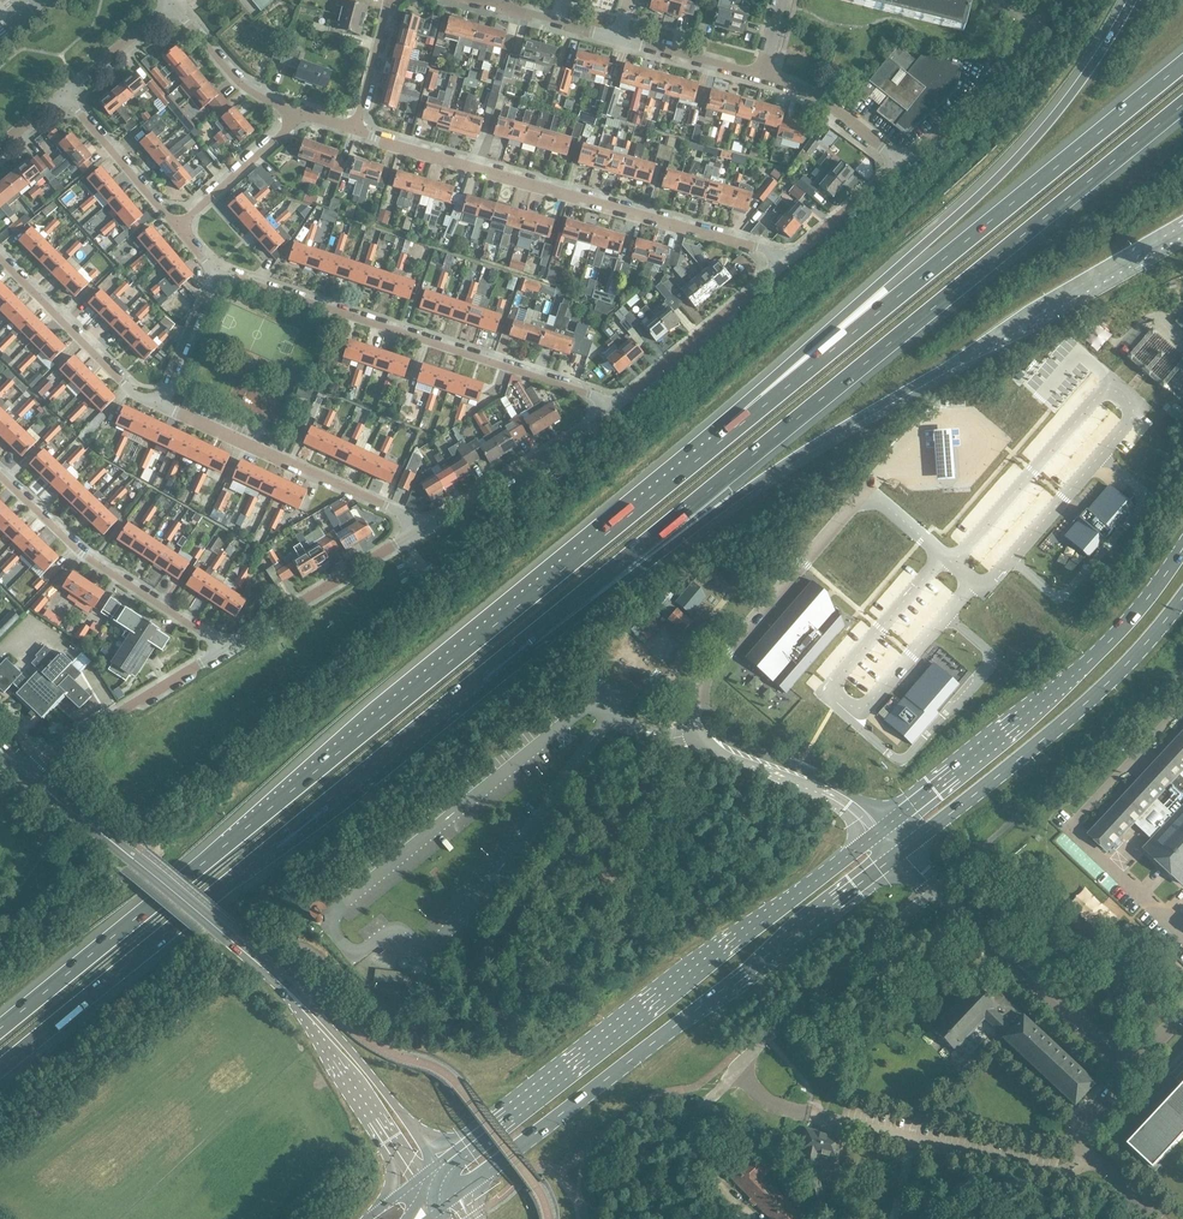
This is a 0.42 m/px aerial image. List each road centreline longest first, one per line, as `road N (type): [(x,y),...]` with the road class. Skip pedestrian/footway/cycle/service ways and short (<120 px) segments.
road 1 (motorway): [(731,426),(0,1027)]
road 2 (motorway): [(527,644),(1182,105)]
road 3 (motorway): [(527,644),(777,469),(1182,229)]
road 4 (motorway): [(0,1068),(527,644)]
road 5 (motorway): [(1129,0),(1089,67),(1015,157),(731,426)]
road 6 (motorway): [(1182,60),(731,426)]
road 7 (primary): [(461,1195),(901,852)]
road 8 (primary): [(882,830),(442,1163)]
road 9 (residential): [(785,257),(355,134)]
road 10 (residential): [(618,402),(218,268)]
road 11 (primary): [(1182,548),(1111,640),(882,830)]
road 12 (unclassified): [(795,1110),(766,1102),(748,1082),(748,1056),(935,888),(901,852)]
road 13 (primary): [(901,852),(1068,718),(1182,597)]
road 14 (secondary): [(288,989),(28,776)]
road 15 (unclassified): [(706,731),(699,708),(706,675),(866,491)]
road 16 (residential): [(160,403),(428,526)]
road 17 (residential): [(223,648),(84,556),(0,475)]
road 18 (residential): [(223,648),(428,526)]
road 19 (residential): [(28,776),(223,648)]
road 20 (secondary): [(442,1163),(307,1002),(288,989)]
road 21 (residential): [(428,526),(618,402)]
road 22 (residential): [(618,402),(785,257)]
road 23 (residential): [(160,403),(127,387),(0,264)]
road 24 (unclassified): [(882,830),(841,794),(738,754),(706,731)]
road 25 (residential): [(899,163),(982,98),(1037,25)]
road 26 (residential): [(298,115),(244,85),(169,10)]
road 27 (residential): [(177,225),(69,97)]
road 28 (residential): [(899,163),(856,124),(799,90),(761,79)]
road 29 (residential): [(177,225),(298,115)]
road 30 (secondary): [(288,989),(375,1118)]
road 31 (residential): [(761,79),(616,42)]
road 32 (residential): [(785,257),(899,163)]
road 33 (residential): [(160,403),(218,268)]
road 34 (residential): [(355,134),(392,0)]
road 35 (residential): [(69,97),(169,10)]
road 36 (track): [(1000,571),(1101,649)]
road 37 (residential): [(616,42),(496,6)]

